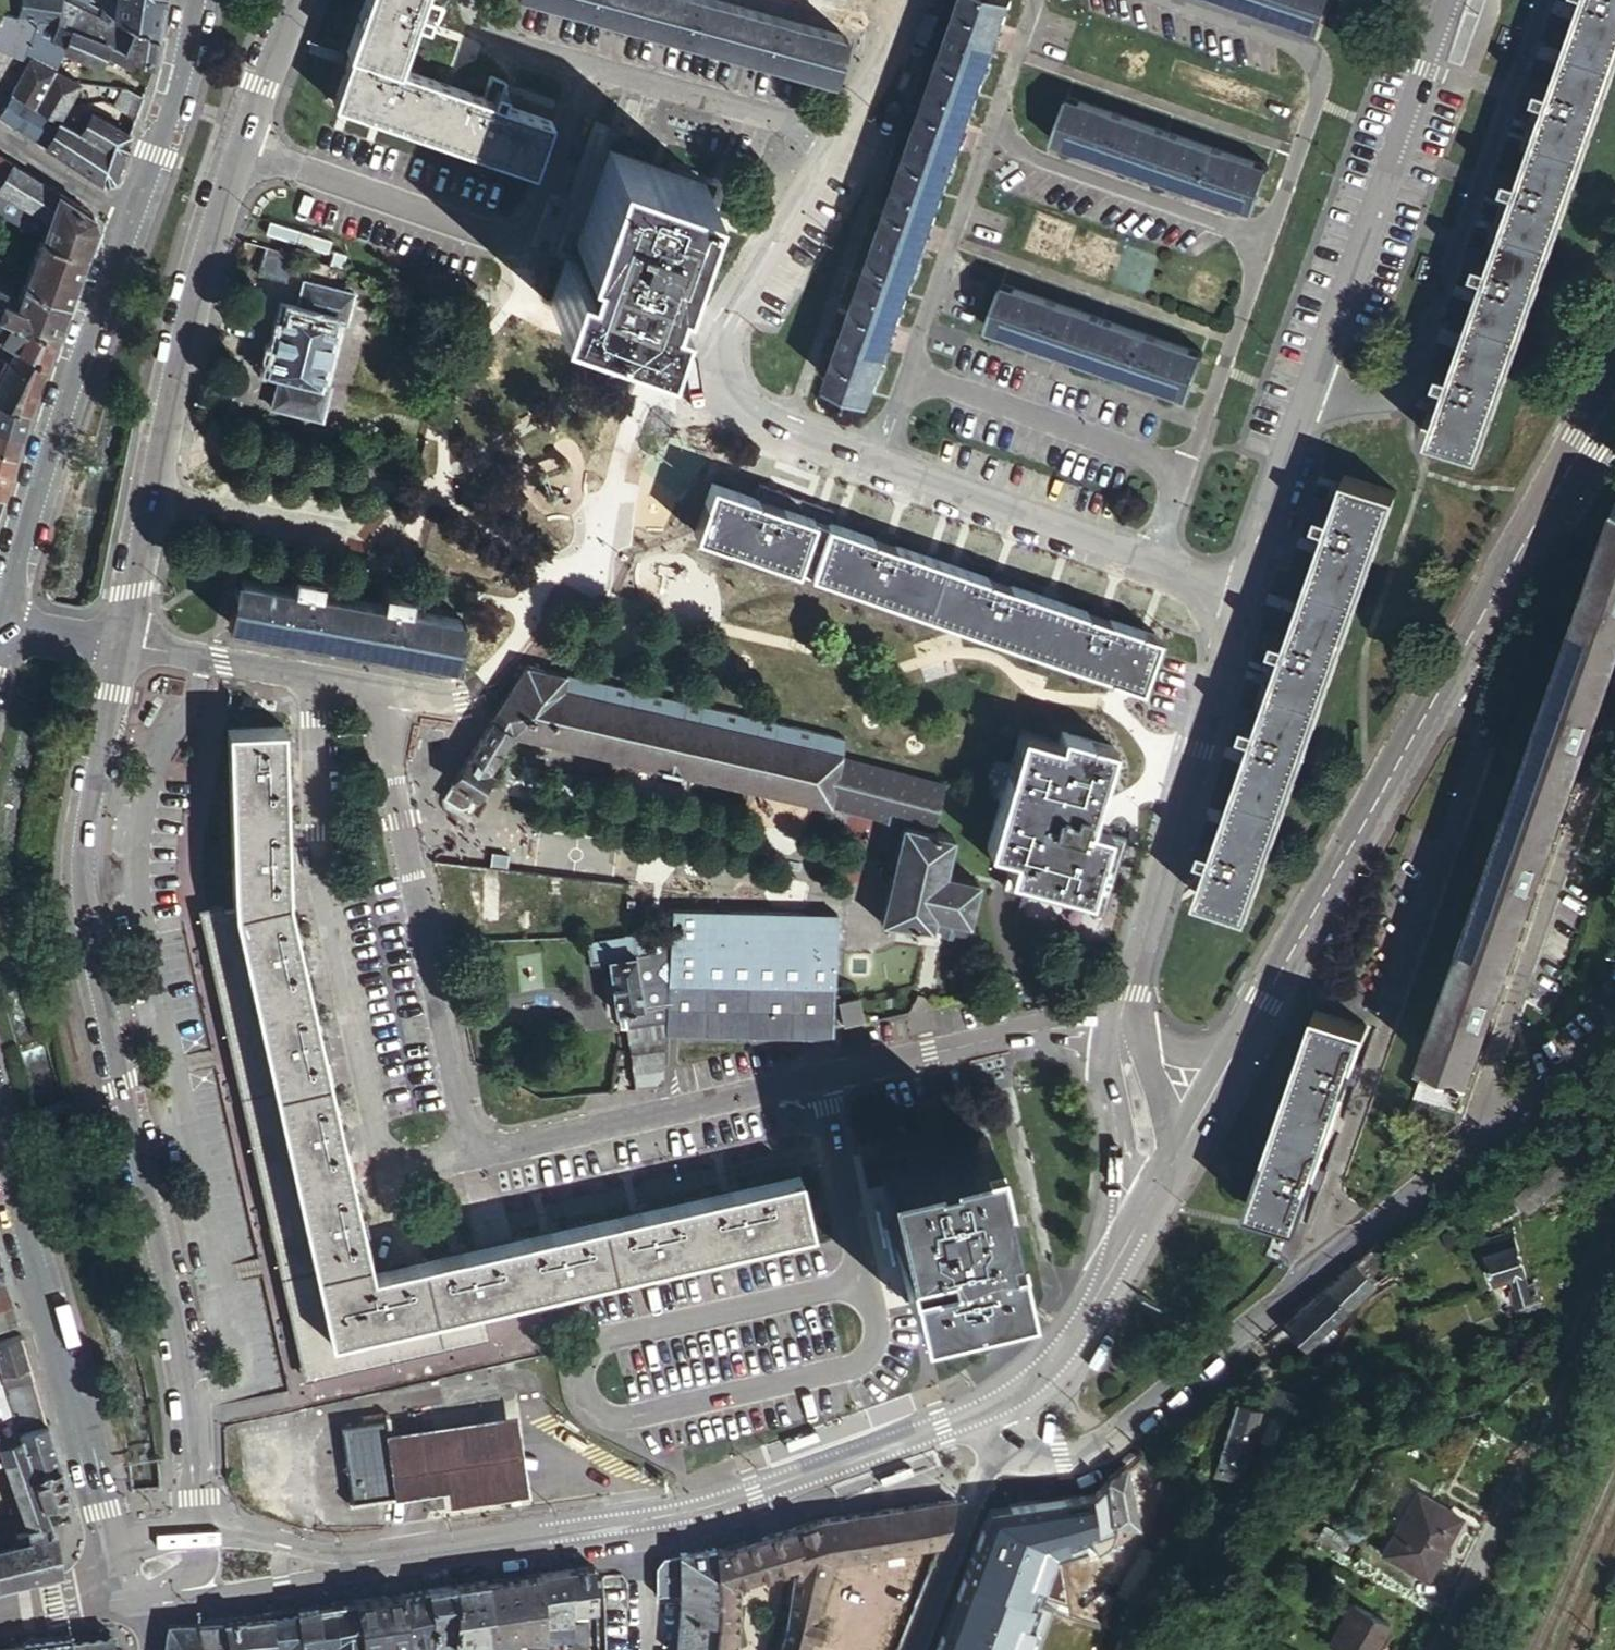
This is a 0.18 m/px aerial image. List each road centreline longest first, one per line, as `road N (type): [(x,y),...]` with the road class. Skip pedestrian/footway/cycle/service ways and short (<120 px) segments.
road 1 (unclassified): [(378,688),(466,1153),(1019,1034),(1124,1028)]
road 2 (tertiary): [(200,1531),(184,1377),(85,914),(88,809),(120,643)]
road 3 (unclassified): [(1310,1278),(1487,739),(1443,676)]
road 4 (residential): [(1244,596),(1451,0)]
road 5 (tertiary): [(389,1556),(688,1512),(995,1406)]
road 6 (unclassified): [(686,390),(1244,596)]
road 7 (residential): [(1614,1235),(1467,1572),(1424,1649)]
road 8 (unclassified): [(1124,1028),(1244,596)]
road 9 (tertiary): [(132,211),(2,622)]
road 10 (tertiary): [(0,1145),(109,1560)]
road 11 (unclassified): [(161,460),(417,497),(529,621)]
road 12 (tertiary): [(1443,676),(1248,1030)]
road 13 (unclassified): [(1310,1278),(1590,1053),(1614,1025)]
road 14 (unclassified): [(1014,1441),(1039,1456),(1091,1450),(1310,1278)]
road 15 (tertiary): [(1614,381),(1443,676)]
road 16 (tertiary): [(161,460),(240,151)]
road 17 (residential): [(240,151),(530,252)]
road 18 (unclassified): [(848,135),(686,390)]
road 19 (tertiary): [(1161,1183),(1071,1338),(995,1406)]
road 20 (unclassified): [(686,390),(529,621)]
road 21 (unclassified): [(378,688),(120,643)]
road 22 (residential): [(603,67),(848,135)]
road 23 (tertiary): [(144,1603),(282,1586),(389,1556)]
road 24 (residential): [(913,1649),(981,1477),(1014,1441)]
road 25 (tertiary): [(196,0),(173,97),(132,211)]
road 26 (residential): [(603,67),(530,252)]
road 27 (tertiary): [(389,1556),(200,1531)]
road 28 (unclassified): [(529,621),(488,681),(464,697),(378,688)]
road 29 (tertiary): [(120,643),(161,460)]
road 30 (residential): [(530,252),(466,422)]
road 31 (tertiary): [(1248,1030),(1161,1183)]
road 32 (tertiary): [(240,151),(300,0)]
road 33 (unclassified): [(1161,1183),(1145,1153),(1124,1028)]
road 34 (unclassified): [(0,133),(132,211)]
road 35 (residential): [(478,0),(507,40),(603,67)]
road 36 (unclassified): [(913,7),(848,135)]
road 37 (unclassified): [(1248,1030),(1182,1046),(1124,1028)]

